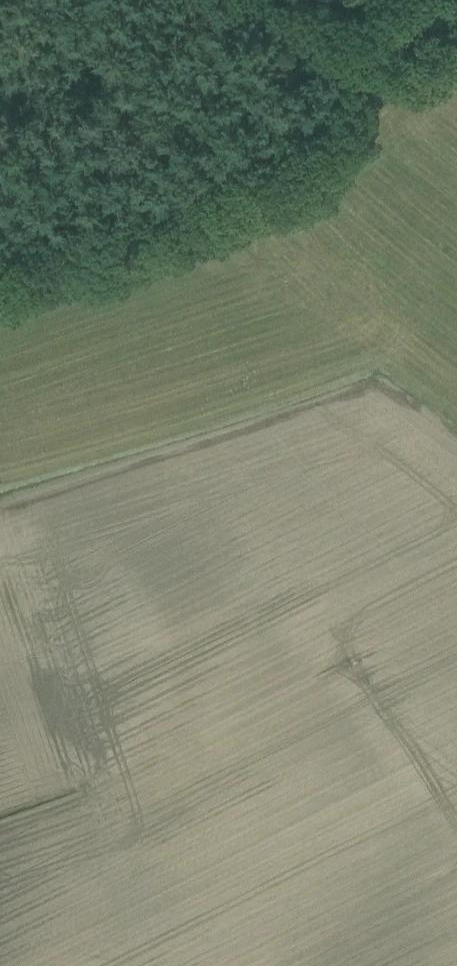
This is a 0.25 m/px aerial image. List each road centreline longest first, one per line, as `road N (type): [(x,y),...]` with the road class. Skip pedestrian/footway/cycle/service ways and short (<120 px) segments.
road 1 (track): [(456,18),(320,0)]

